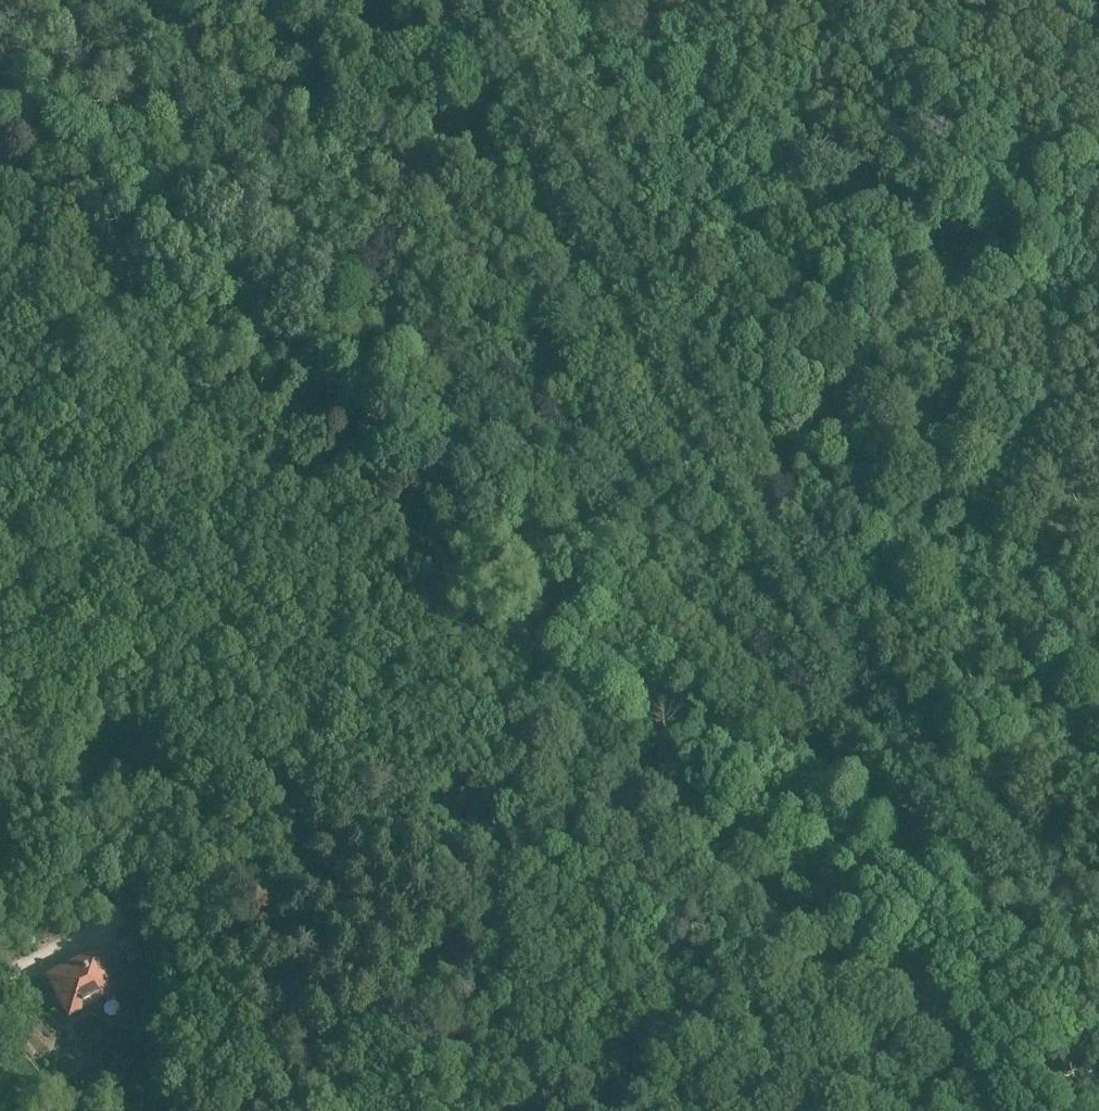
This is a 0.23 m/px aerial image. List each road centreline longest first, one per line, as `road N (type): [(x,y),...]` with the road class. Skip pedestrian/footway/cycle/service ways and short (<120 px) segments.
road 1 (track): [(124,915),(0,977)]

